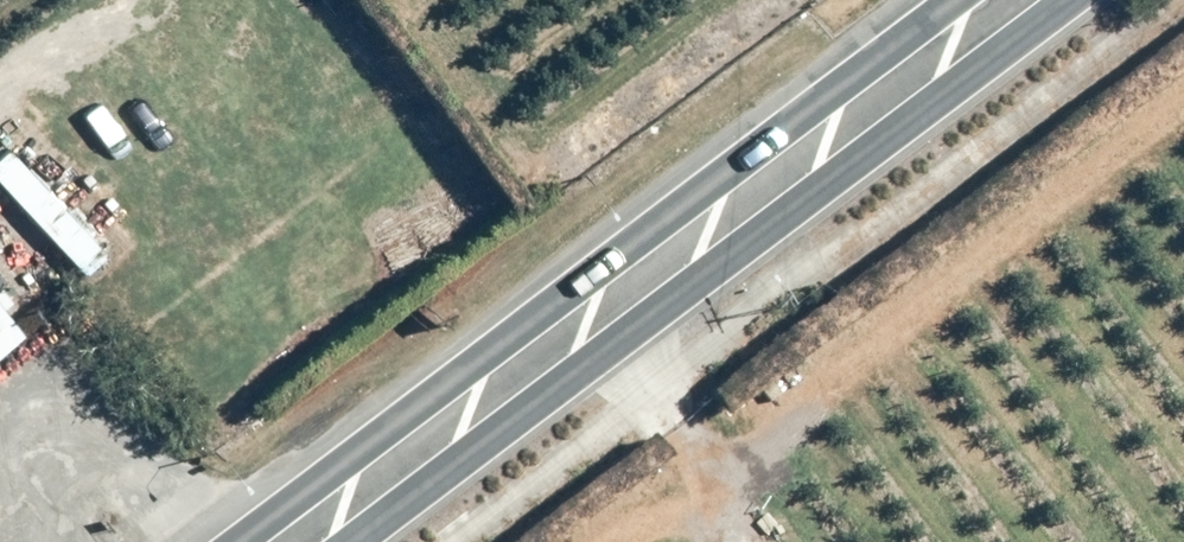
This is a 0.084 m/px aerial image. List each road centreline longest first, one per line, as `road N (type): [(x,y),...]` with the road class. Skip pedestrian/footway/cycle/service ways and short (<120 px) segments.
road 1 (secondary): [(1094,0),(376,541)]
road 2 (secondary): [(249,541),(957,0)]
road 3 (track): [(574,293),(644,372),(744,541)]

